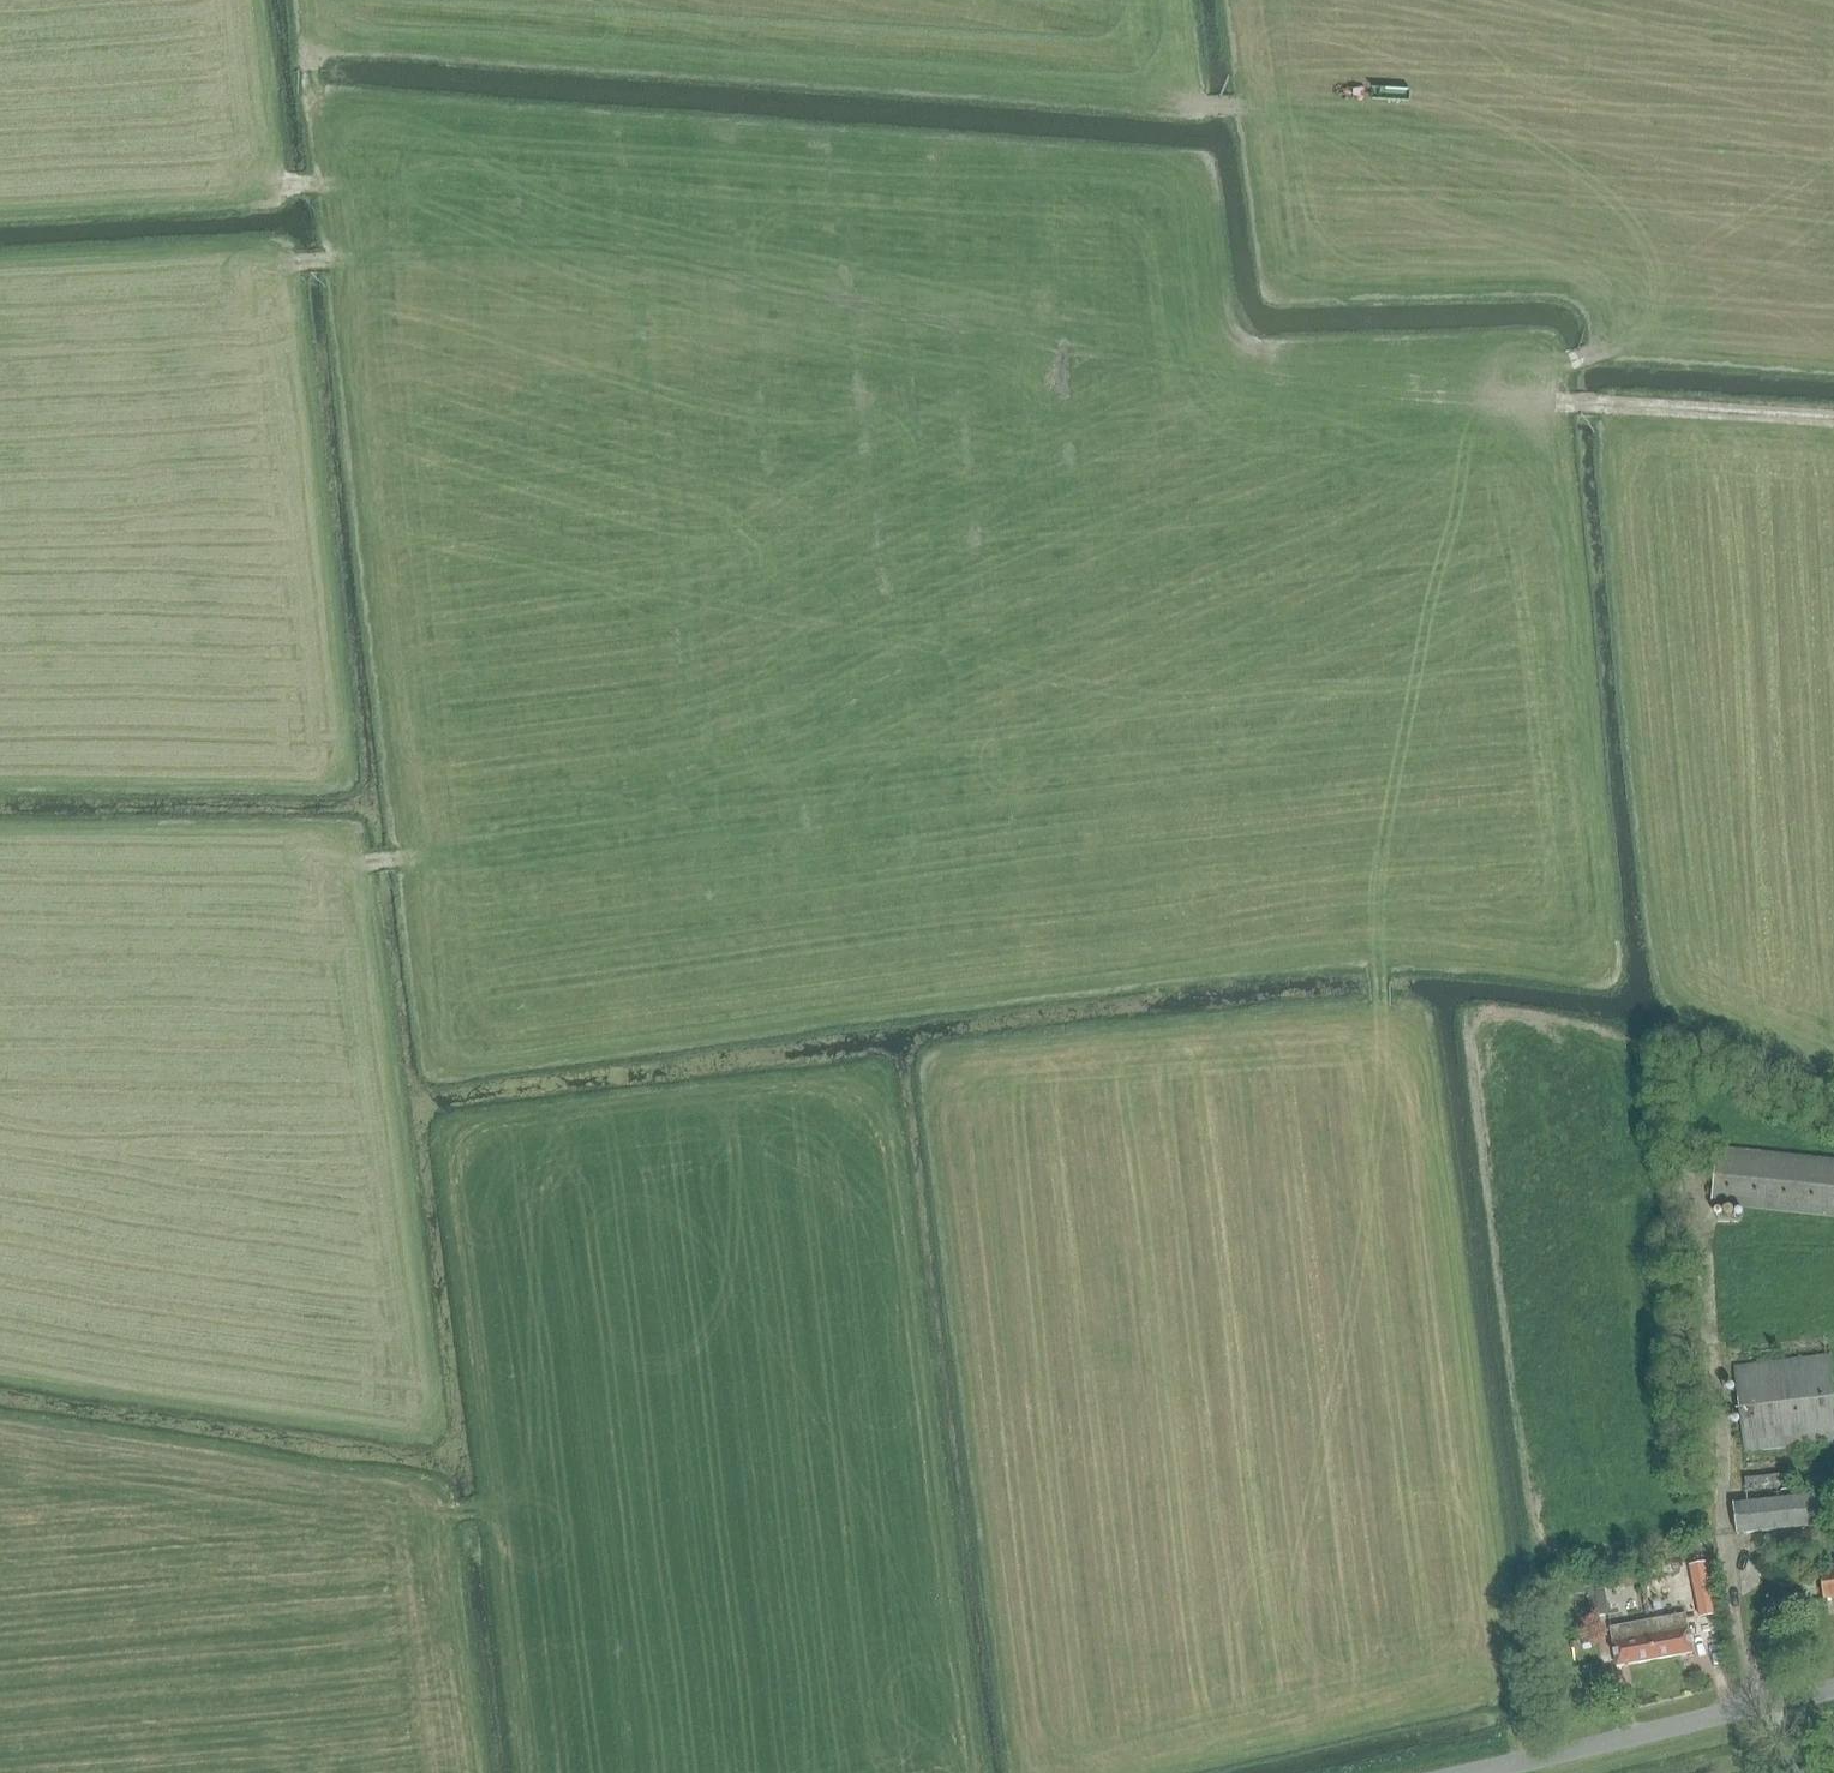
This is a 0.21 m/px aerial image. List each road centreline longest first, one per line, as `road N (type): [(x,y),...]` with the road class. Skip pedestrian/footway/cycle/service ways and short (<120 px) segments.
road 1 (unclassified): [(1479,1772),(1833,1692)]

